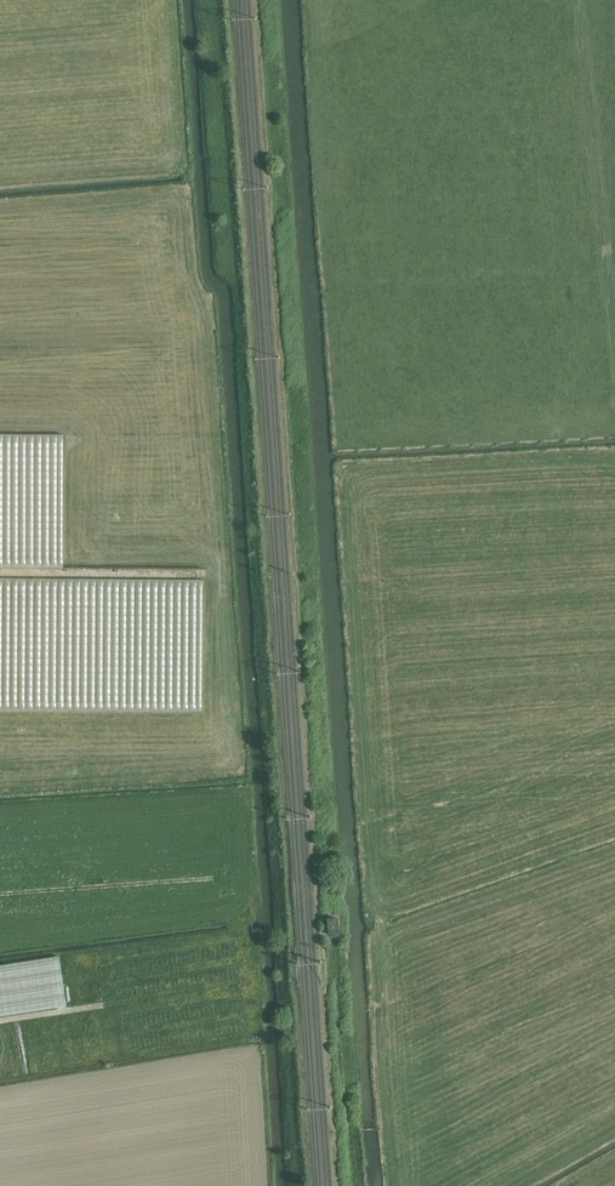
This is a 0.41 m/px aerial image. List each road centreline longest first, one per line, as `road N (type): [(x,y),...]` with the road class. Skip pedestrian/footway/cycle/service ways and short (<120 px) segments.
road 1 (track): [(0,894),(211,879)]

